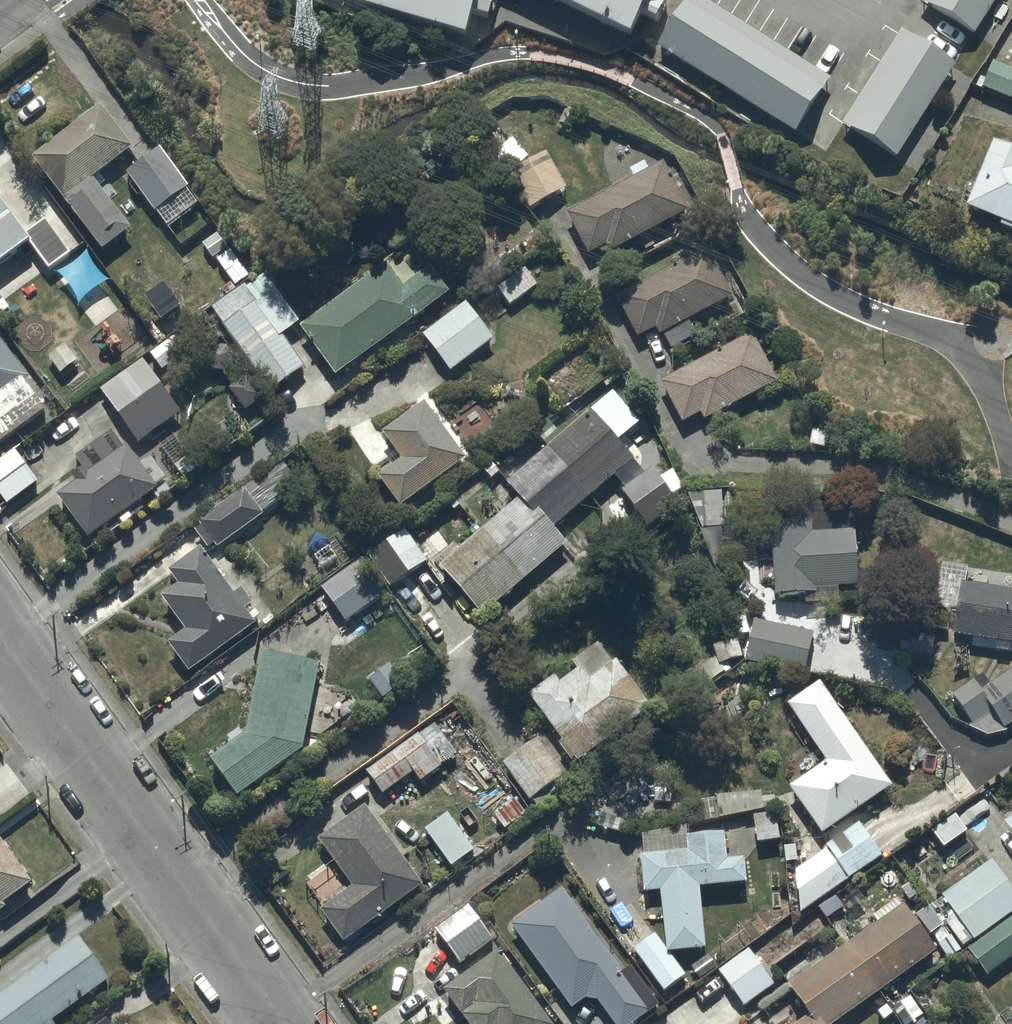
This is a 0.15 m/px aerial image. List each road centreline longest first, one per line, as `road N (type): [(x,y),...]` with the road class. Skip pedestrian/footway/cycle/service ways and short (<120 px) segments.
road 1 (residential): [(0,636),(281,1023)]

